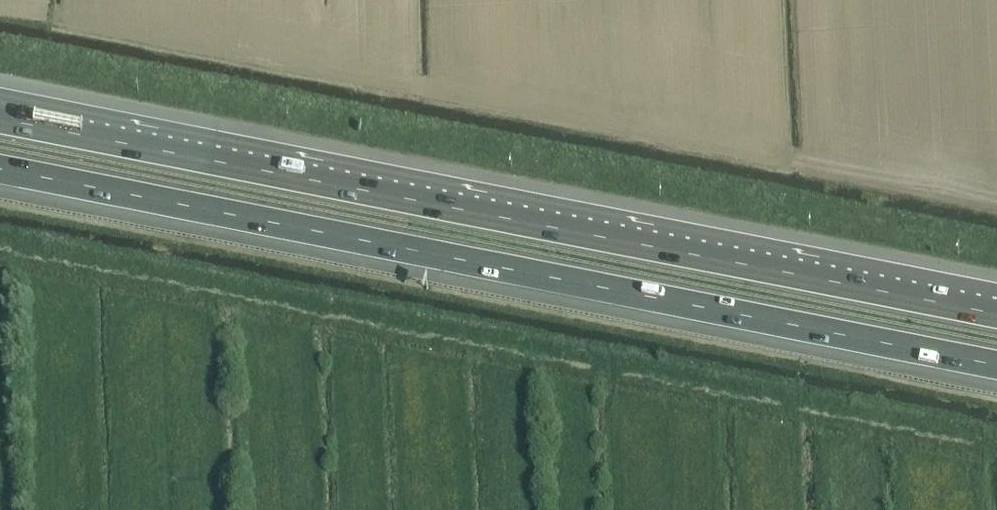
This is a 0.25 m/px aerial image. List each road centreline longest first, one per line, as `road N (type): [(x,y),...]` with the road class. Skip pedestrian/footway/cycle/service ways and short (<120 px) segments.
road 1 (motorway): [(996,315),(0,119)]
road 2 (motorway): [(0,170),(996,365)]

